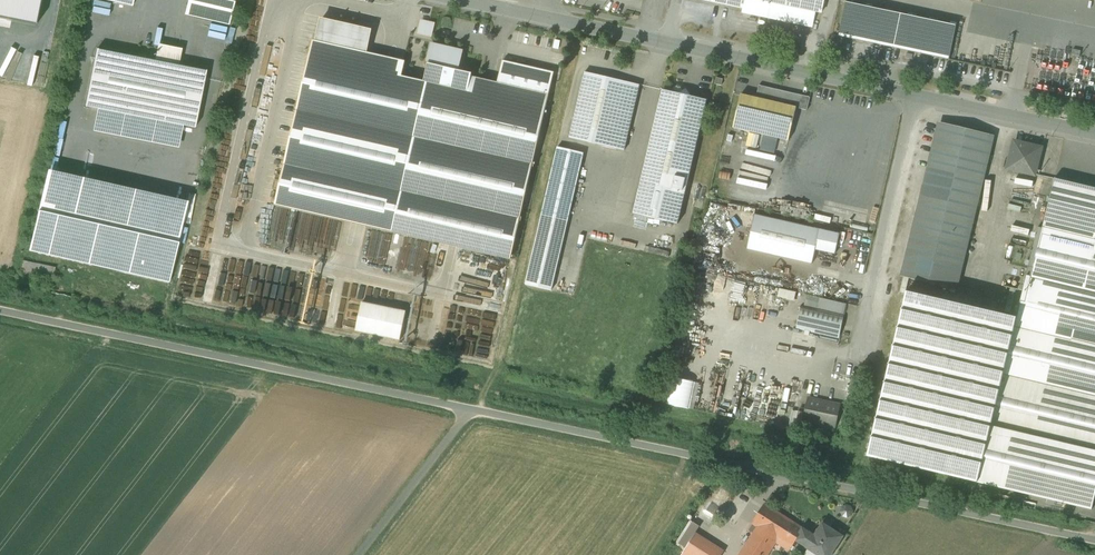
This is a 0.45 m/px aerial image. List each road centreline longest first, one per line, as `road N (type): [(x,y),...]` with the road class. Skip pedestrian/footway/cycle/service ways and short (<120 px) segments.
road 1 (unclassified): [(1094,541),(0,315)]
road 2 (residential): [(865,343),(866,309),(914,95)]
road 3 (residential): [(914,95),(668,44)]
road 4 (residential): [(668,44),(454,0)]
road 5 (residential): [(1094,133),(914,95)]

